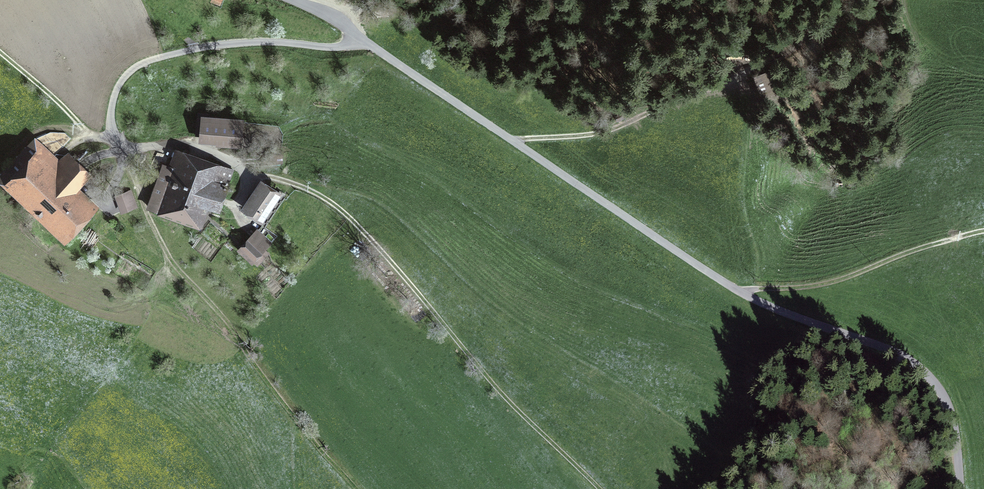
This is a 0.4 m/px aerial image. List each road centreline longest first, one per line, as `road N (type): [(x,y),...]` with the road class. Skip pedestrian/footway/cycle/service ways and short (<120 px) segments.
road 1 (unclassified): [(360,38),(740,291),(914,363),(947,404),(960,488)]
road 2 (track): [(600,488),(502,394),(331,202),(190,146),(130,149)]
road 3 (track): [(356,488),(151,230),(130,149)]
road 4 (track): [(513,141),(624,125),(784,53),(810,23),(812,0)]
road 5 (unclassified): [(360,38),(332,47),(218,45),(142,63),(123,79),(113,103),(114,134),(130,149)]
road 6 (track): [(740,291),(819,286),(983,231)]
road 7 (track): [(0,53),(94,132),(114,134)]

